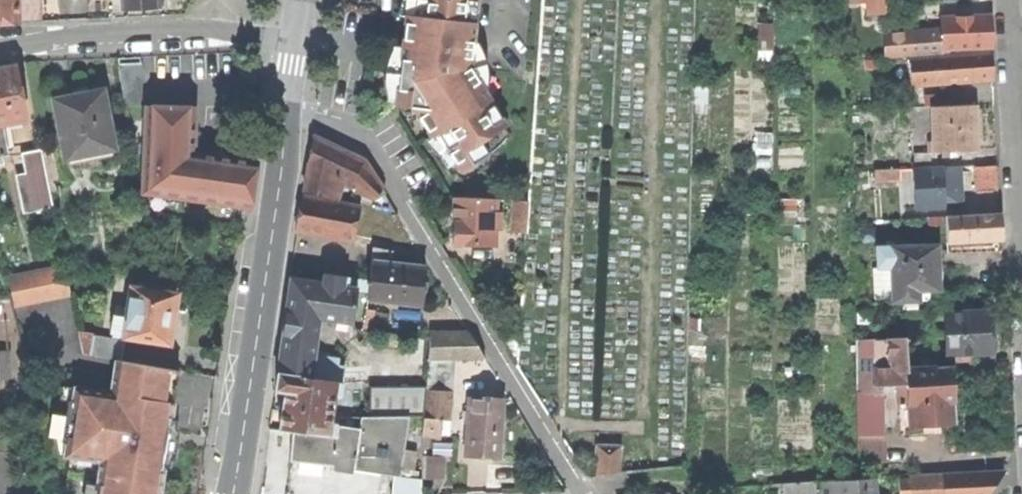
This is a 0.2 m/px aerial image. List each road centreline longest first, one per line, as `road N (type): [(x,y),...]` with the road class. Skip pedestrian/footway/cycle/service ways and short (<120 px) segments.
road 1 (residential): [(288,111),(360,125),(581,493)]
road 2 (secondary): [(232,493),(288,111)]
road 3 (residential): [(260,36),(180,30),(0,44)]
road 4 (residential): [(1013,47),(1021,247)]

